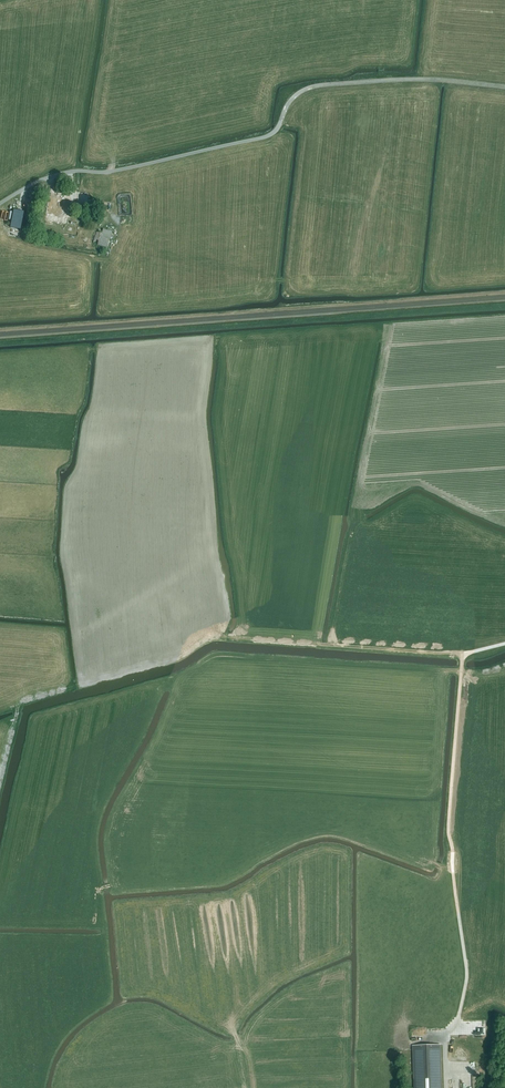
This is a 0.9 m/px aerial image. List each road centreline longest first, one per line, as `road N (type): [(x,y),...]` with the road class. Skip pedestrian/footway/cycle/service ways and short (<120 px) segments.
road 1 (track): [(504,644),(462,654),(448,827),(467,978),(455,1031),(445,1032)]
road 2 (unclassified): [(0,203),(62,173),(116,170),(262,138),(280,123)]

